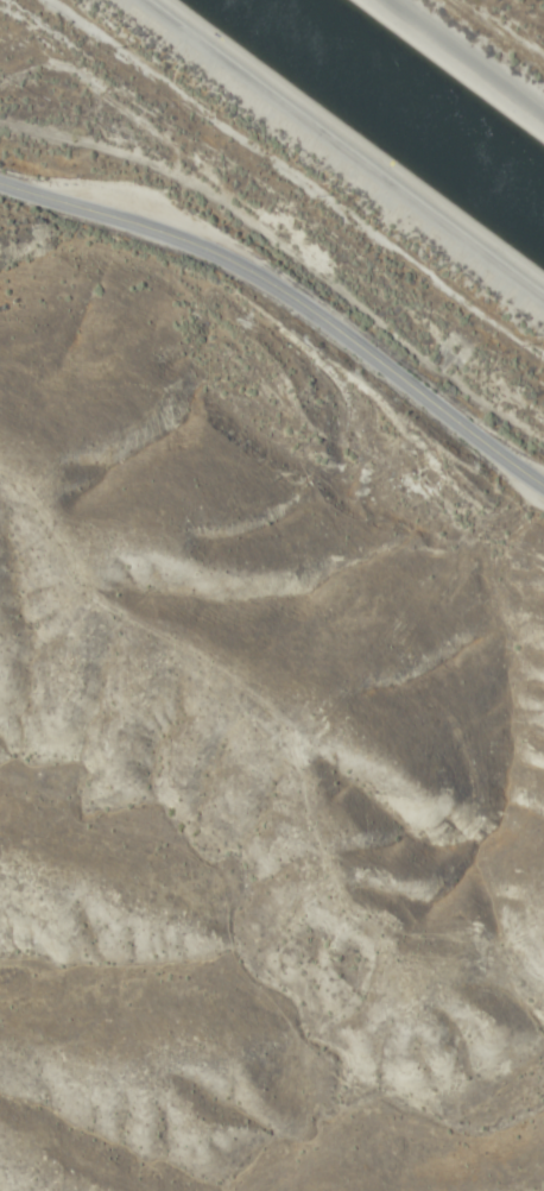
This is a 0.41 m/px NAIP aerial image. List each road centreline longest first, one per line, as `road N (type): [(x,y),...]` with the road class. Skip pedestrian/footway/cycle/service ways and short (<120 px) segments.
road 1 (tertiary): [(543,486),(401,374),(253,279),(0,180)]

